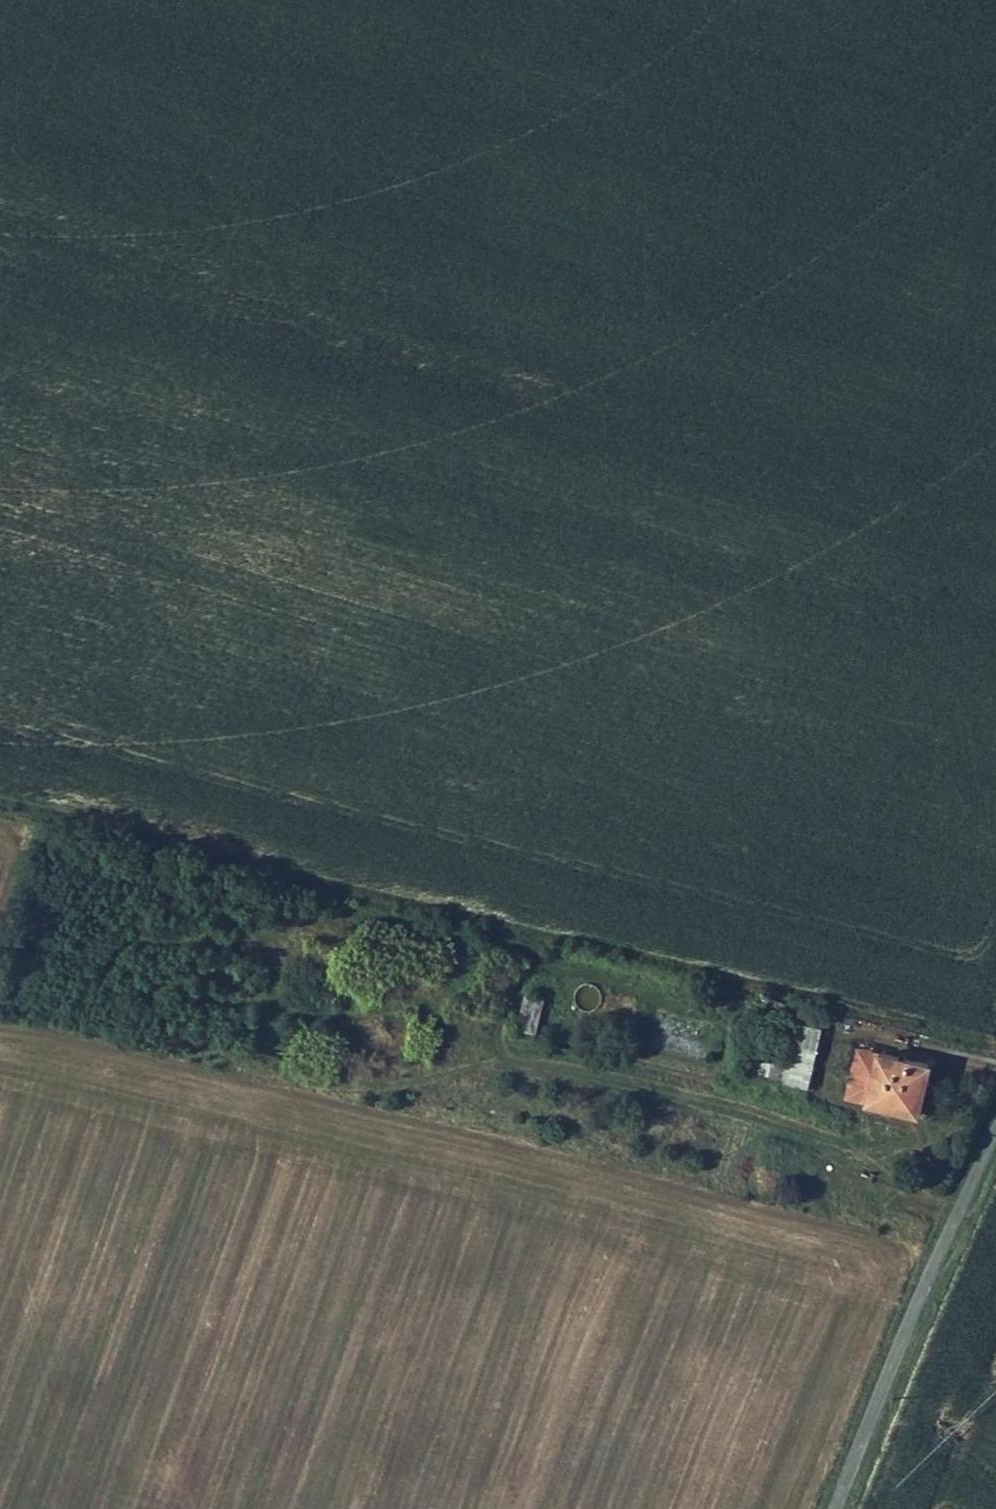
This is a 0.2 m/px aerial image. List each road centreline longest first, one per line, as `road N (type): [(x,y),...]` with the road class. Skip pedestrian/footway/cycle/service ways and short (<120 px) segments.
road 1 (residential): [(995,1141),(909,1329),(839,1508)]

